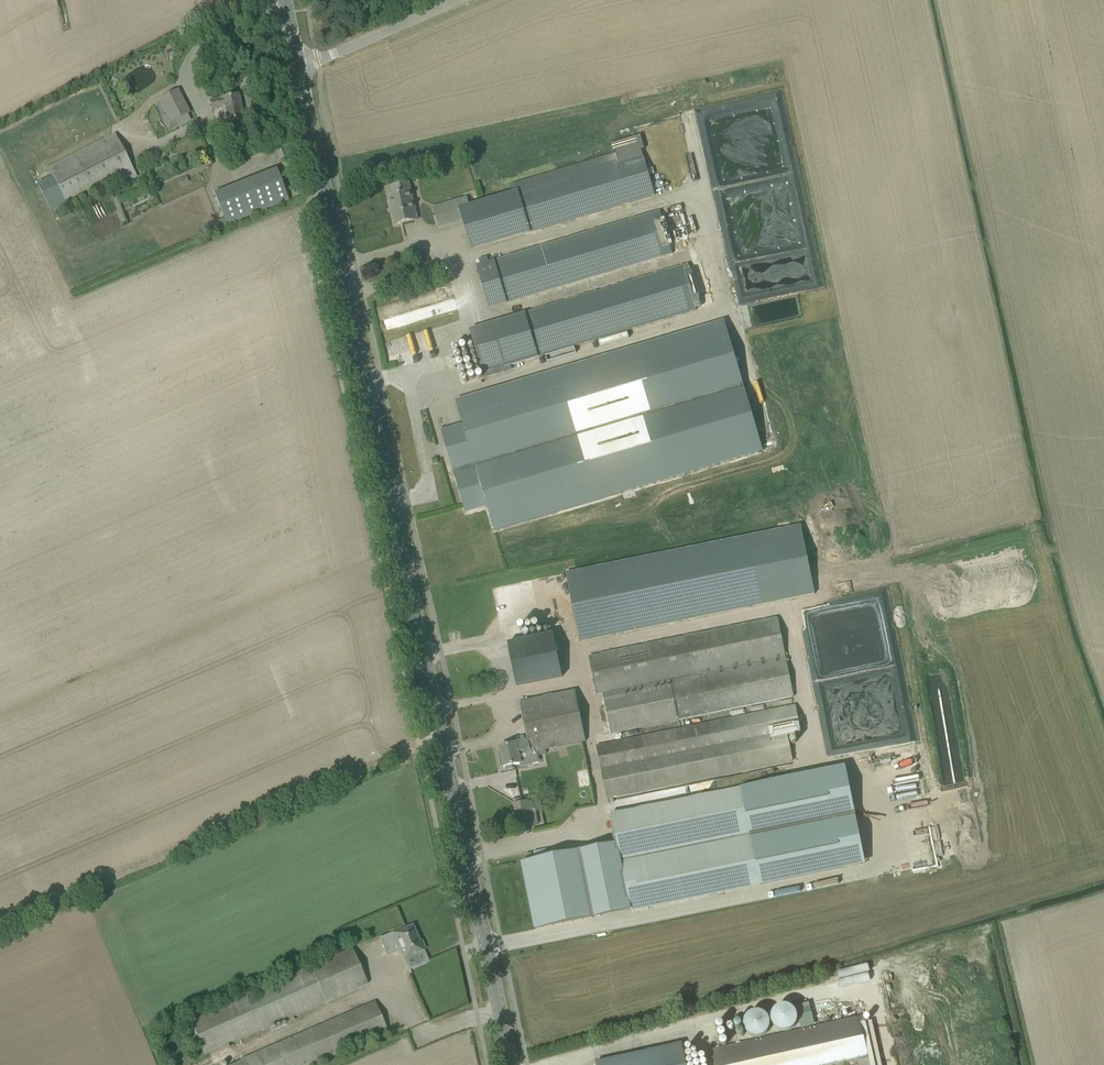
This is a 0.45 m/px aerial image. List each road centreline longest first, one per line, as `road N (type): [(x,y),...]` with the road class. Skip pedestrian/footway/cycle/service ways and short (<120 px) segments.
road 1 (tertiary): [(511,1064),(298,67)]
road 2 (unclassified): [(298,67),(458,0)]

